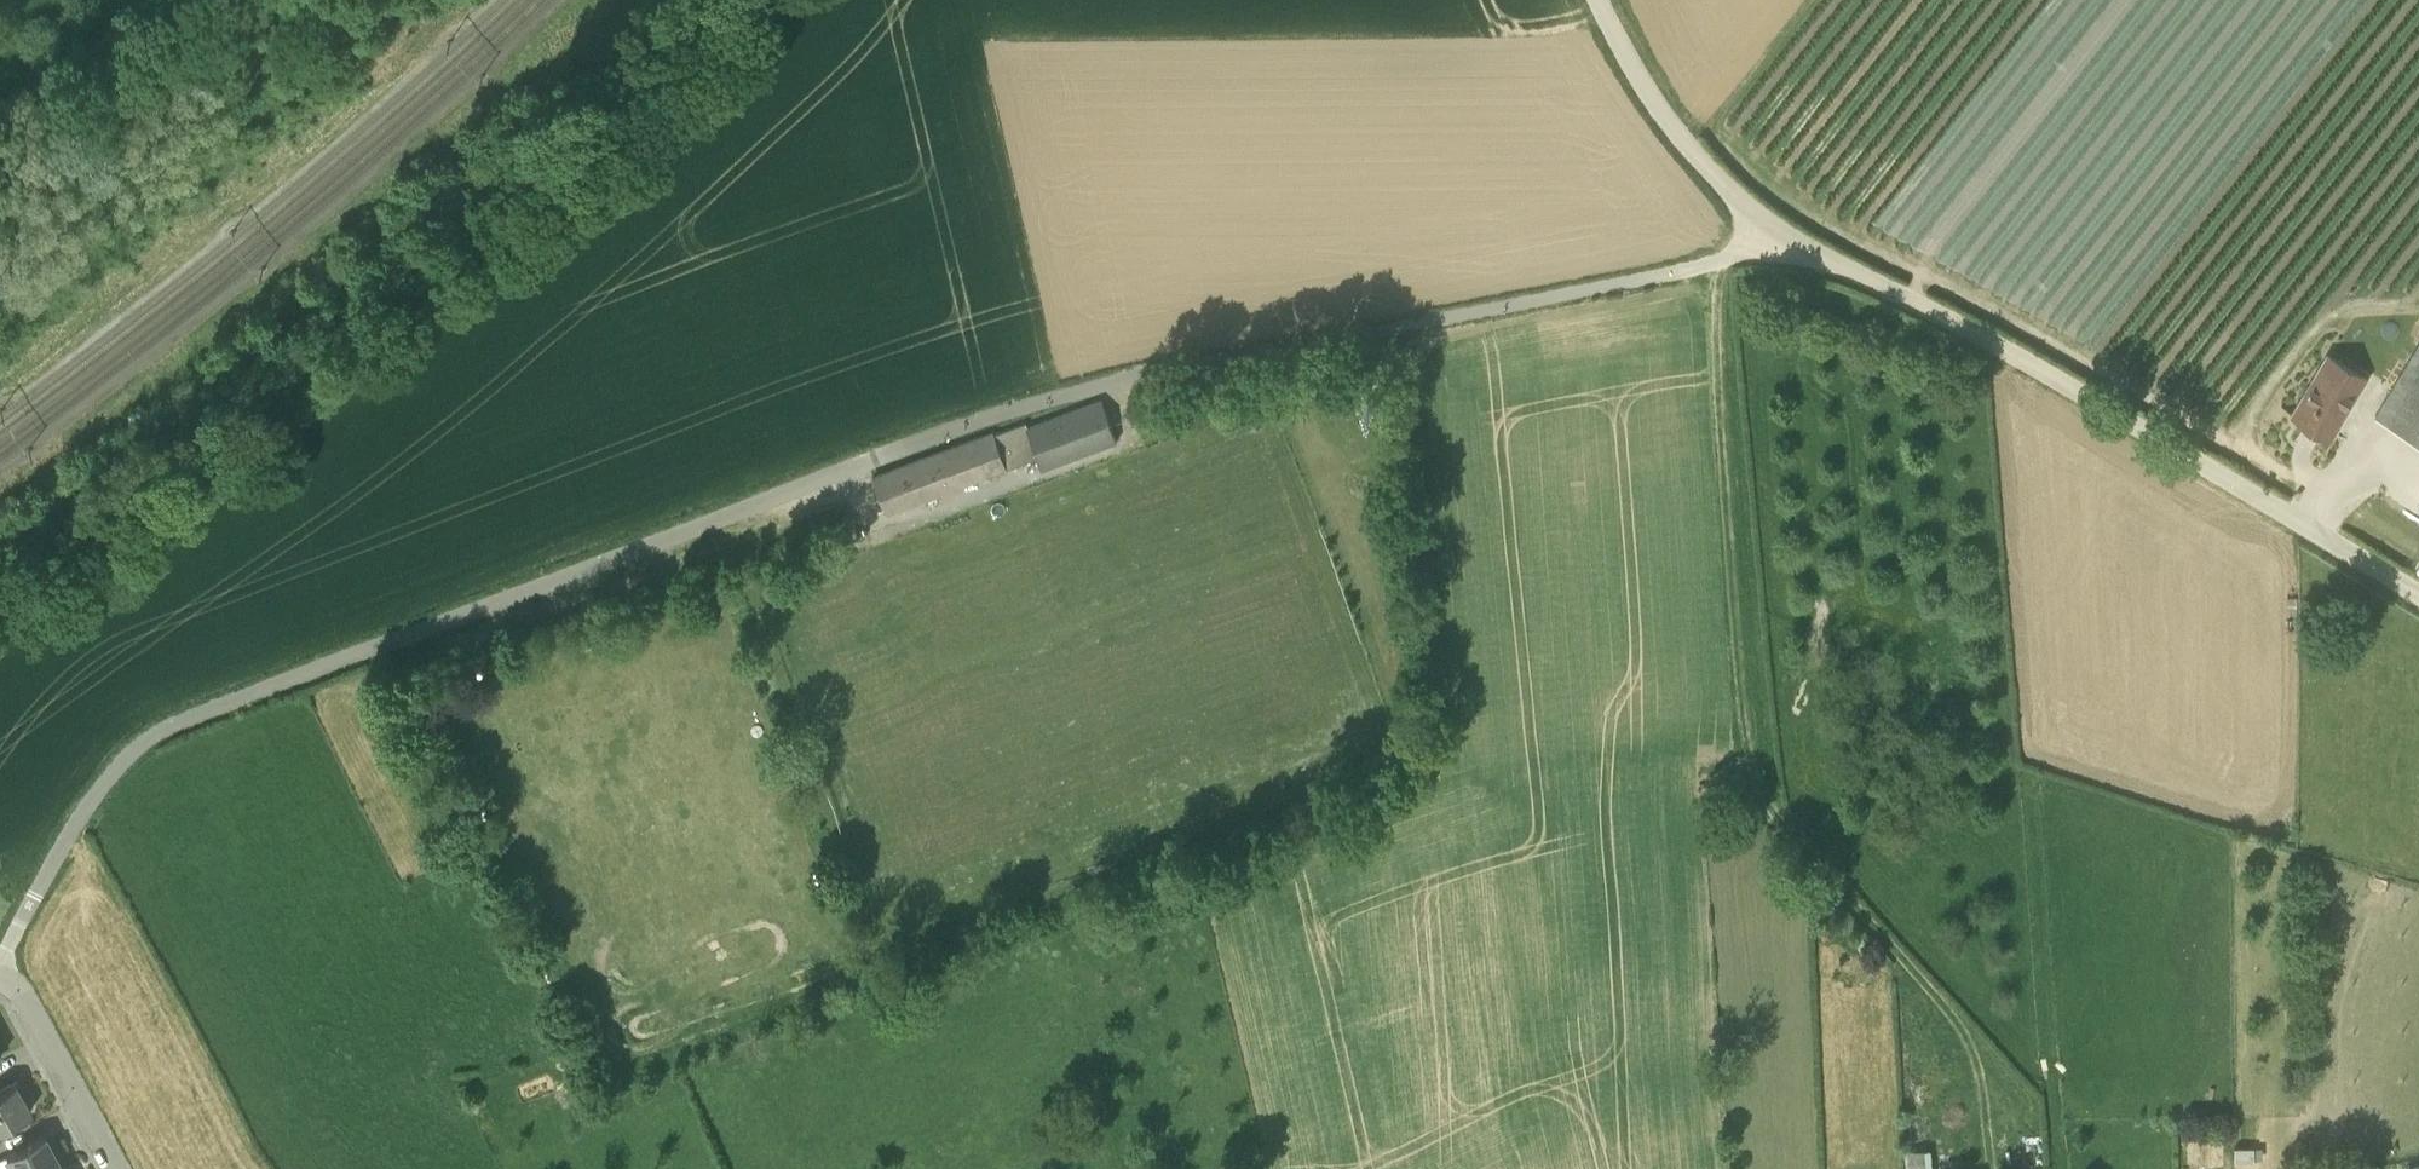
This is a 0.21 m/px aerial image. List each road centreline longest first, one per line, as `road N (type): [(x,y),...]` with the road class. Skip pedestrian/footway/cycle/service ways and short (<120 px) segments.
road 1 (unclassified): [(36,895),(93,798),(148,740),(376,646),(1050,397),(1694,267),(1783,235)]
road 2 (unclassified): [(2418,596),(2034,365),(1783,235)]
road 3 (unclassified): [(1783,235),(1673,127),(1599,0)]
road 4 (residential): [(118,1168),(15,986),(0,977)]

